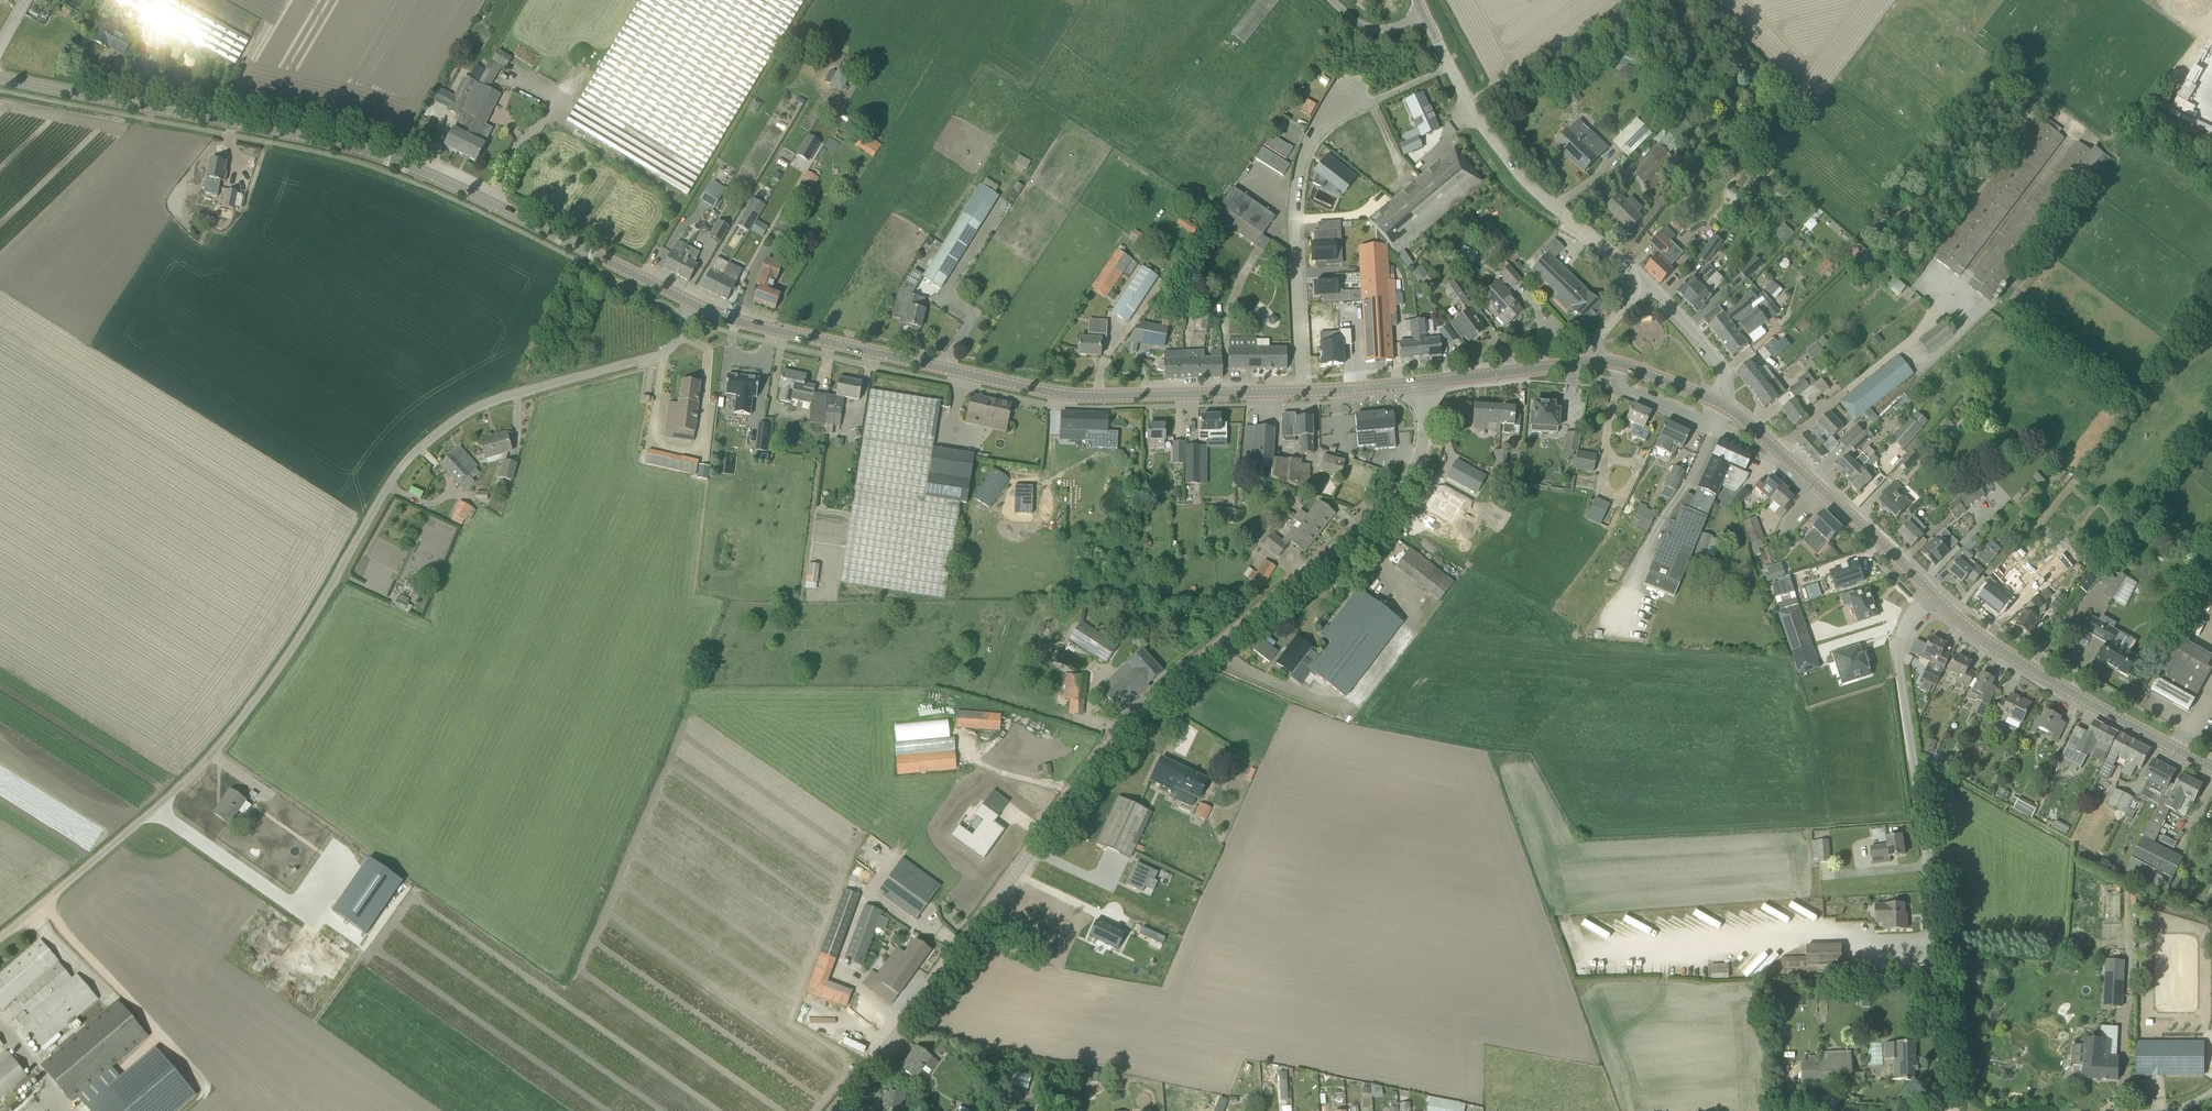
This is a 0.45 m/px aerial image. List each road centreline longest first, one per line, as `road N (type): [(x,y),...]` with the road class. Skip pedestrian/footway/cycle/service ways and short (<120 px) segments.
road 1 (unclassified): [(0,925),(194,756),(251,684),(375,480),(411,436),(475,398),(664,354),(693,304)]
road 2 (tertiary): [(834,1110),(1143,711),(1404,489),(1421,455),(1419,383)]
road 3 (secondary): [(693,304),(397,161),(0,78)]
road 4 (secondary): [(1301,392),(1052,394),(737,321),(693,304)]
road 5 (unclassified): [(1956,1110),(1946,974),(1900,657),(1909,624),(1936,598)]
road 6 (secondary): [(2211,770),(2054,683),(1936,598)]
road 7 (tertiary): [(1645,283),(1487,138),(1449,66)]
road 8 (secondary): [(1936,598),(1726,407)]
road 9 (residential): [(1449,66),(1328,123),(1300,175),(1294,220)]
road 10 (residential): [(1294,220),(1301,392)]
road 11 (secondary): [(1584,364),(1419,383)]
road 12 (tertiary): [(1726,407),(1716,359),(1645,283)]
road 13 (secondary): [(1726,407),(1616,363),(1584,364)]

